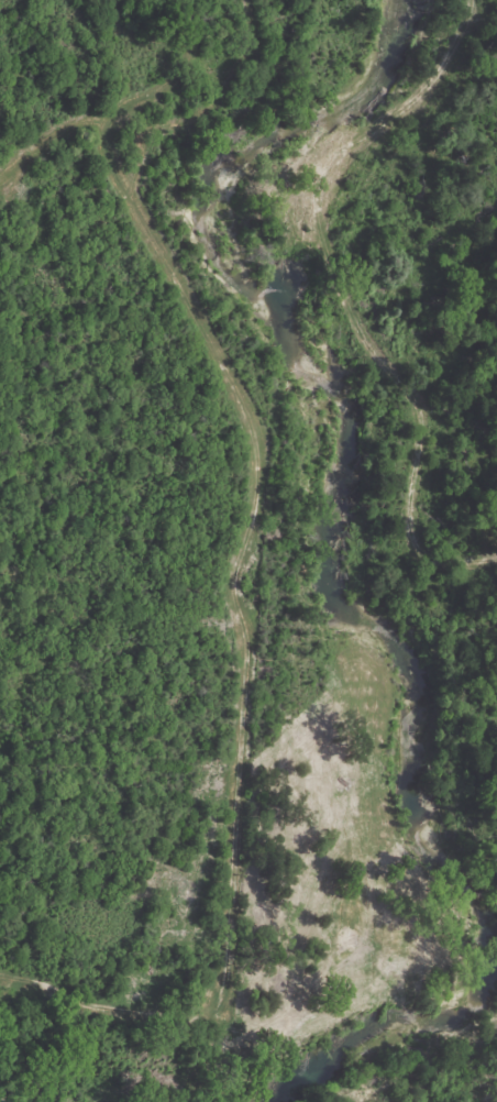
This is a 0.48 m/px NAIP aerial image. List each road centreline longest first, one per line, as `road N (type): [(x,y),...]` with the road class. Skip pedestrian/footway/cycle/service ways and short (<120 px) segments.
road 1 (residential): [(0,894),(103,1001),(181,1022),(228,1012),(247,959),(247,806),(261,641),(251,415),(130,185),(113,141),(120,112)]
road 2 (residential): [(0,185),(64,137),(189,70),(198,0)]

